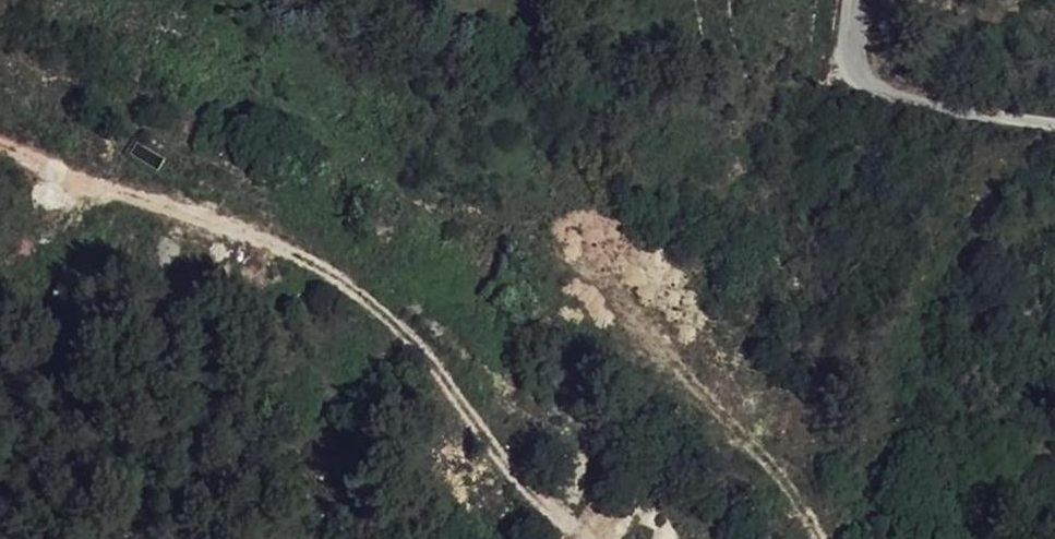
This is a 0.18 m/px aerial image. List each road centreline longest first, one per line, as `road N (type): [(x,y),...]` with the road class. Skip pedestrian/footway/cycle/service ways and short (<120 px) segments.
road 1 (unclassified): [(849,0),(847,66),(859,81),(896,98),(1054,124)]

